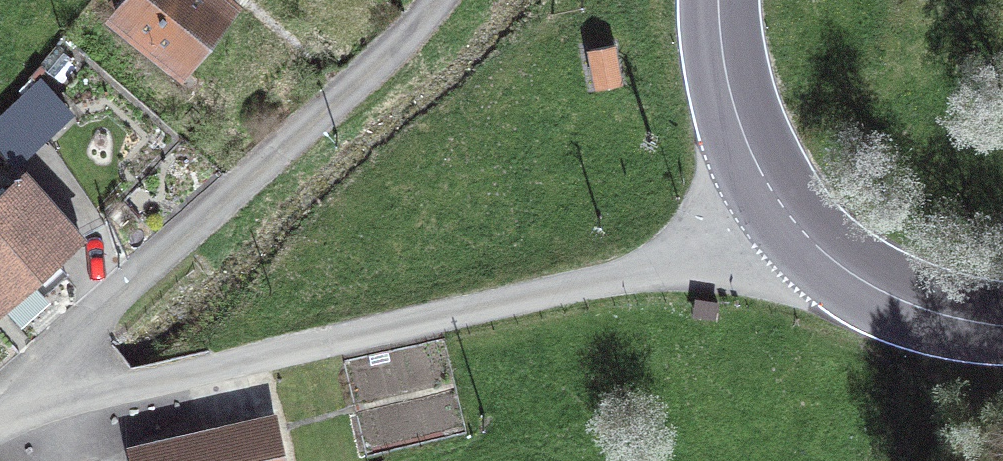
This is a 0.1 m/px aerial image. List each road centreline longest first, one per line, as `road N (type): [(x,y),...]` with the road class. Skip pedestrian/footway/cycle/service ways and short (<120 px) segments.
road 1 (unclassified): [(788,211),(730,249),(624,280),(36,402)]
road 2 (residential): [(36,402),(87,329),(314,122),(432,0)]
road 3 (primary): [(1002,323),(891,295),(847,270),(788,211)]
road 4 (primary): [(788,211),(747,147),(717,0)]

